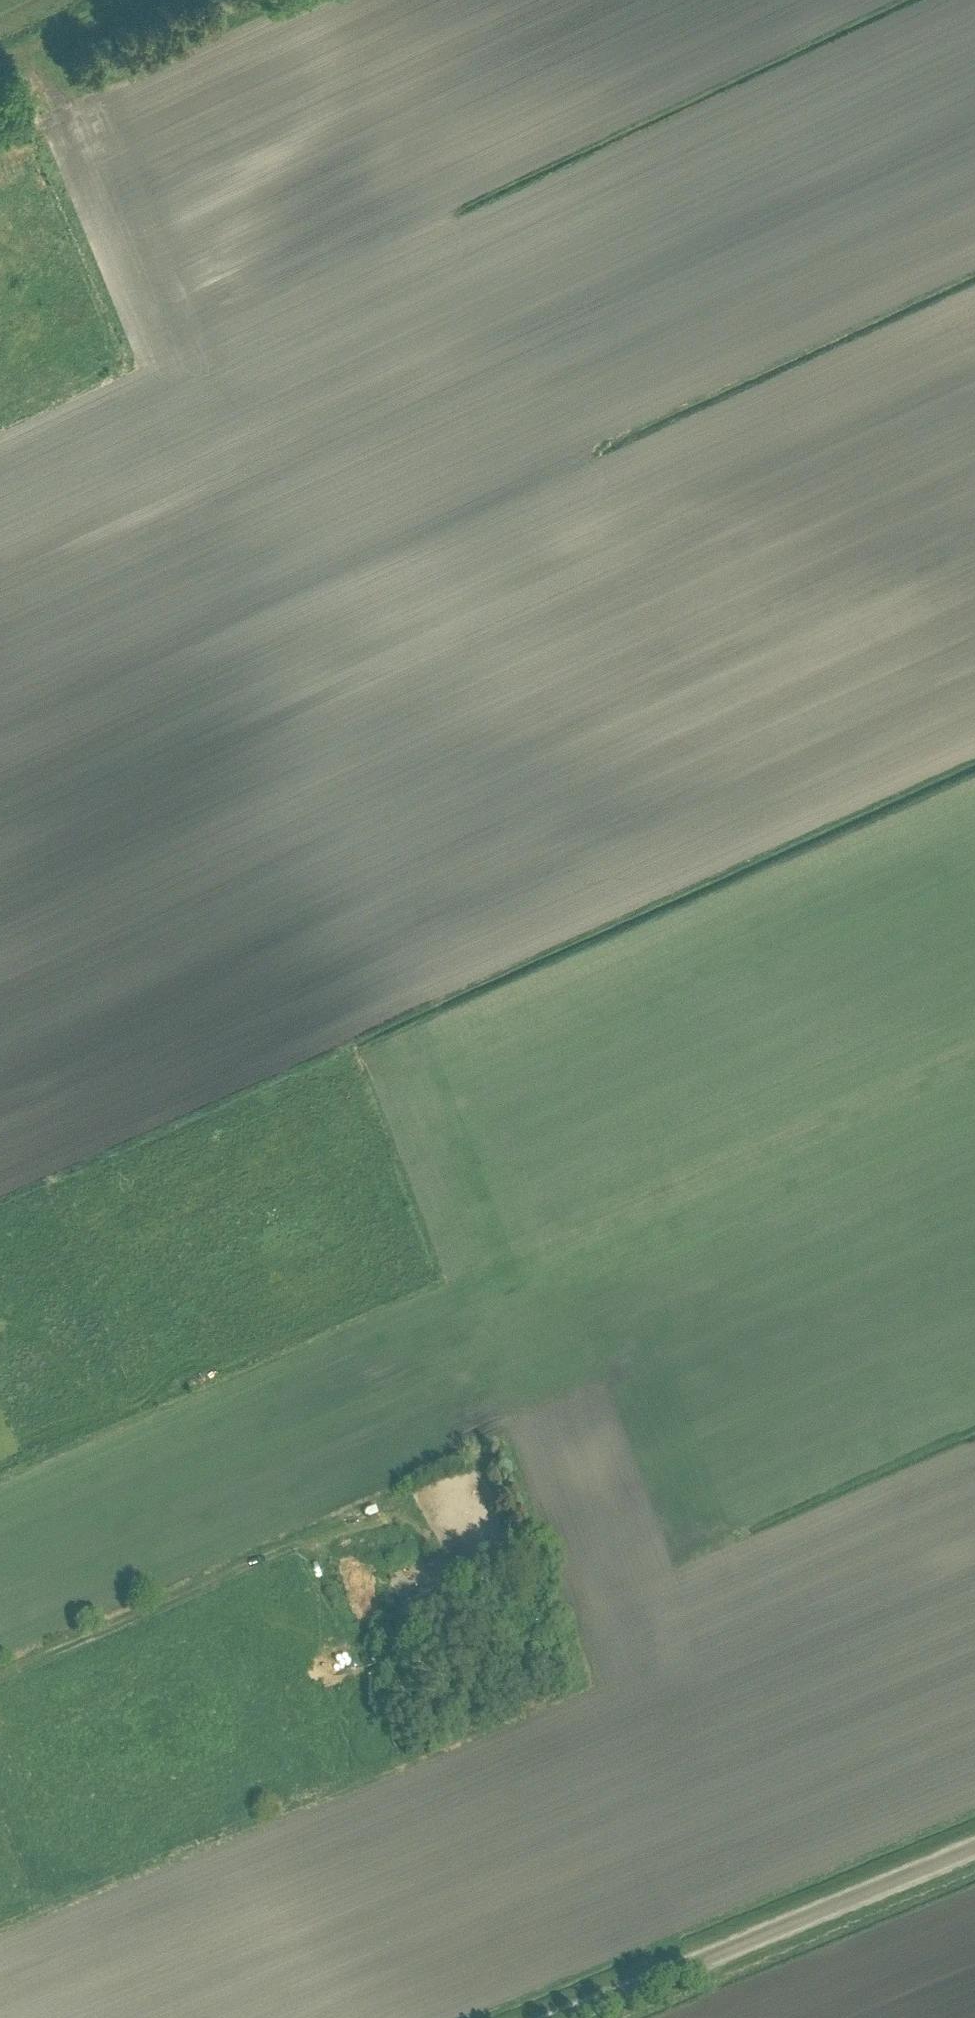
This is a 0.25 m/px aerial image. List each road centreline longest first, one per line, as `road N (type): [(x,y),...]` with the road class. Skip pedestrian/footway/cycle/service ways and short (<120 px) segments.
road 1 (unclassified): [(565,2017),(974,1849)]
road 2 (track): [(0,58),(123,0)]

